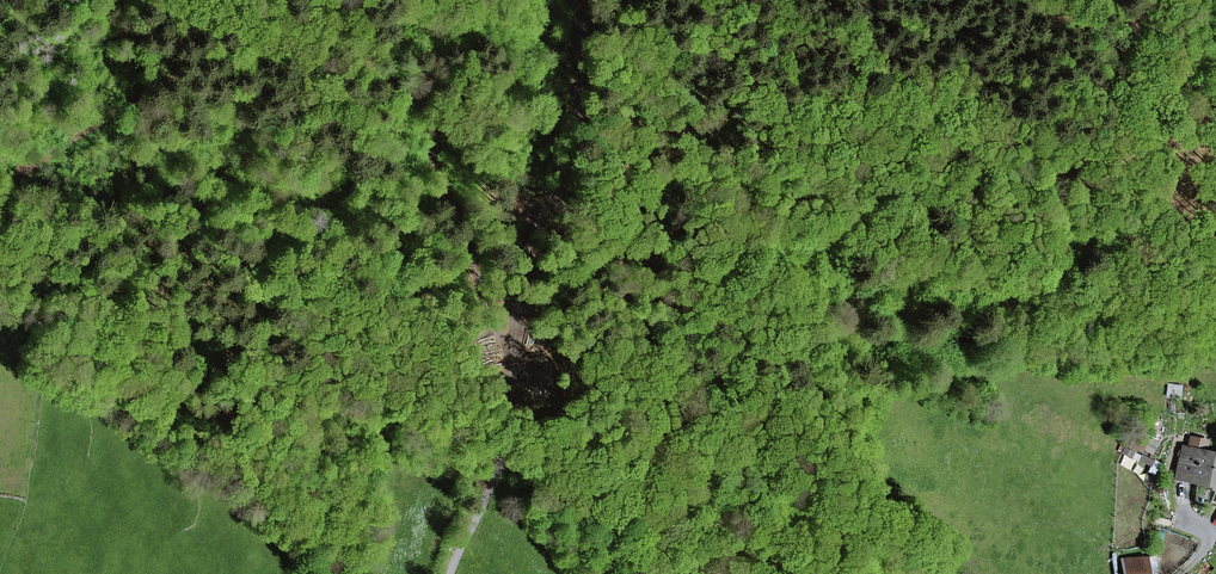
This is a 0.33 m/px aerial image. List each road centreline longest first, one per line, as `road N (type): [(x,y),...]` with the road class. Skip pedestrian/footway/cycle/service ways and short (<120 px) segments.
road 1 (track): [(513,372),(444,191),(429,112),(335,26),(318,0)]
road 2 (track): [(451,573),(506,449),(519,264),(545,198)]
road 3 (track): [(209,0),(181,47),(128,104),(22,174),(0,223)]
road 4 (track): [(545,198),(575,145),(579,0)]

